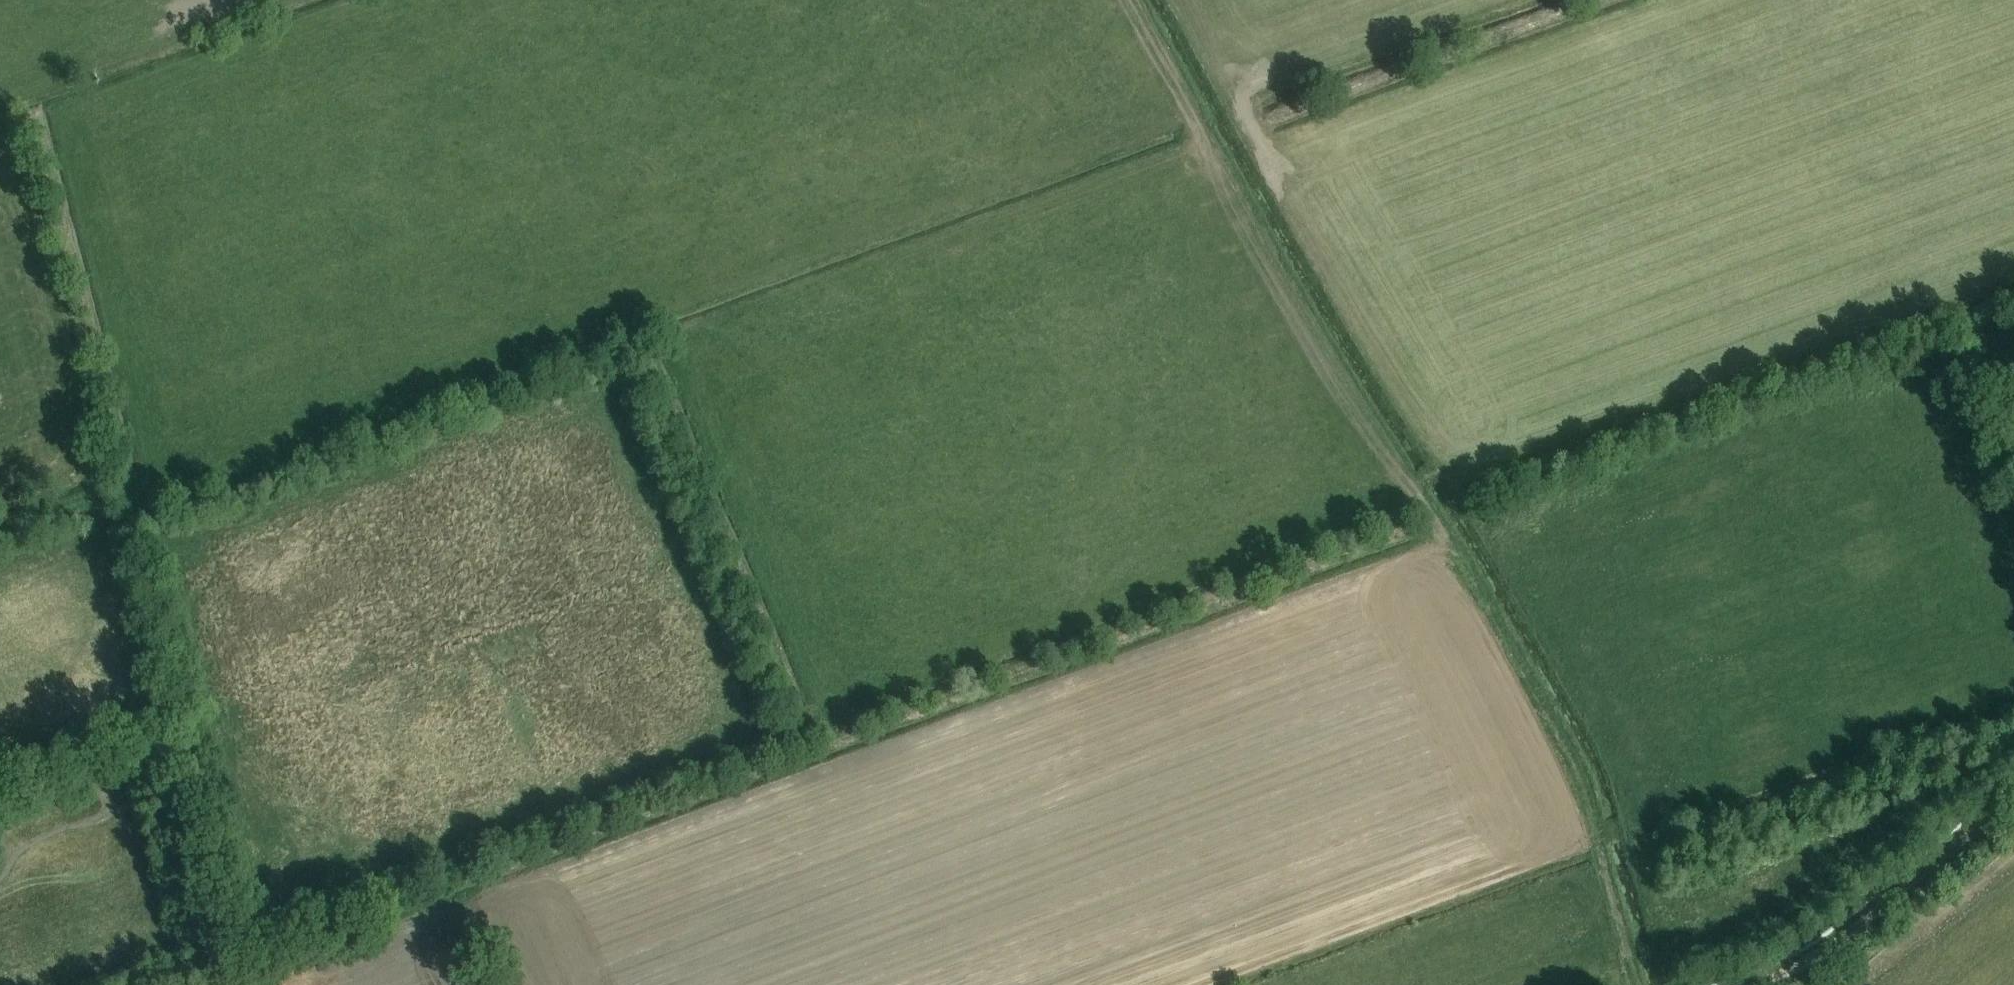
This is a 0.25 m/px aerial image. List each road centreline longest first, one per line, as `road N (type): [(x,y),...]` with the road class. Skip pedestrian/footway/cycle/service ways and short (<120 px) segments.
road 1 (track): [(1758,984),(1822,953),(2013,800)]

